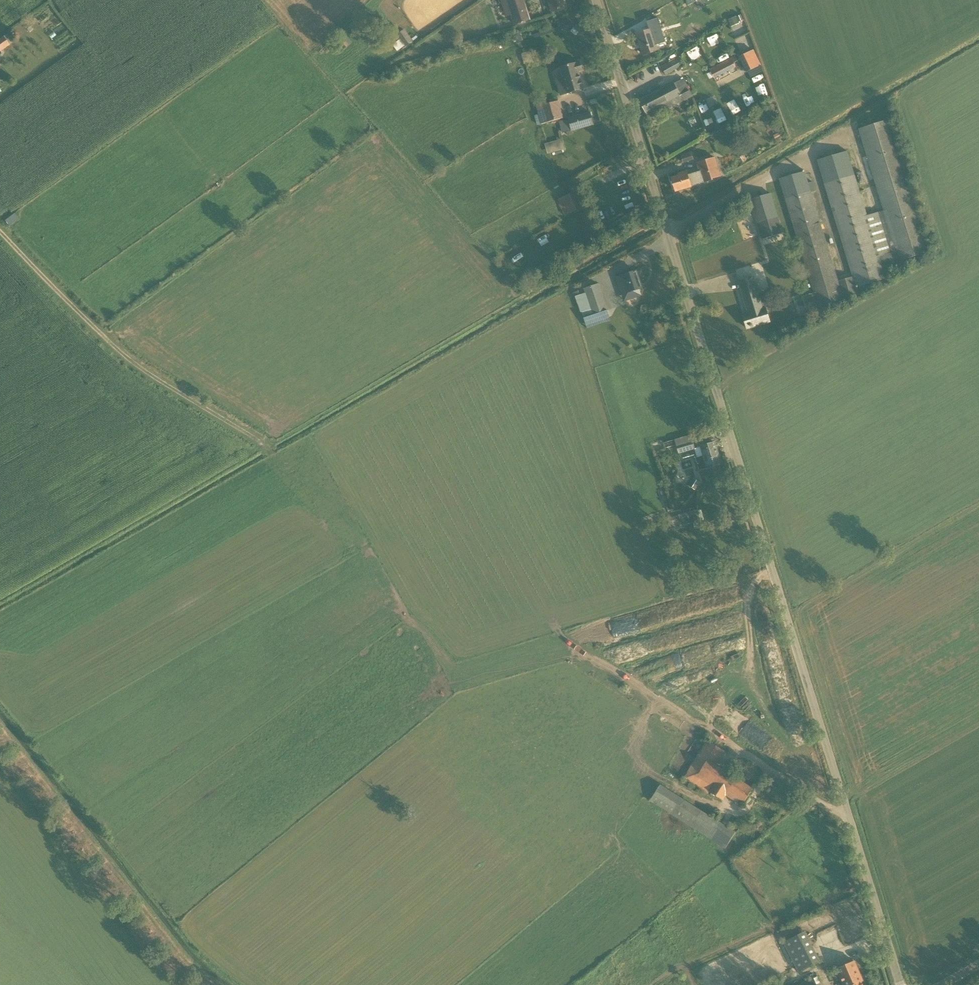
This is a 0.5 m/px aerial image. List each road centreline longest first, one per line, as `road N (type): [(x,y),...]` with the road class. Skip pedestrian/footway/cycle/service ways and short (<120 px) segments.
road 1 (unclassified): [(900,984),(596,0)]
road 2 (track): [(0,230),(102,338),(268,448)]

